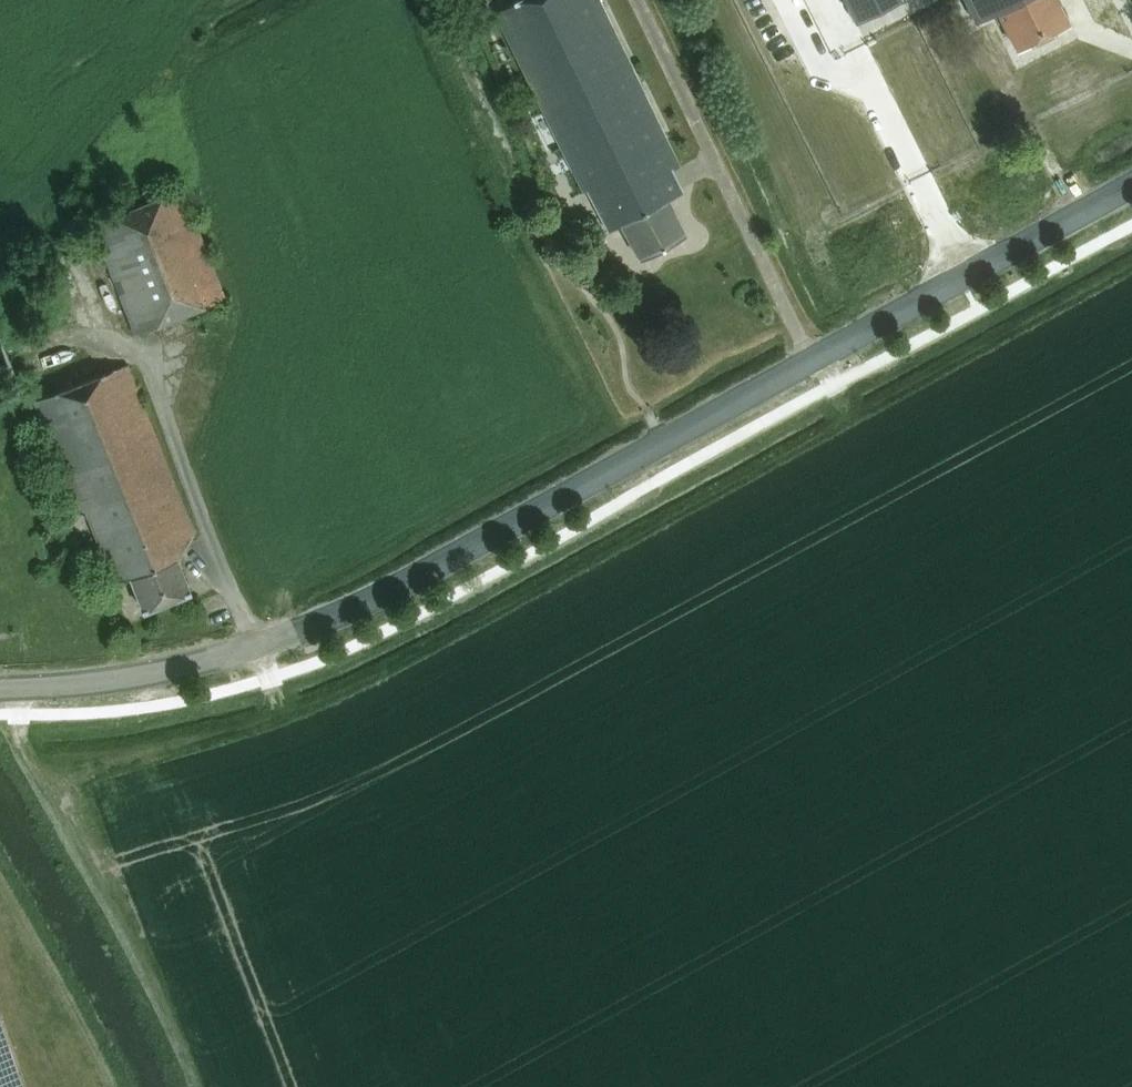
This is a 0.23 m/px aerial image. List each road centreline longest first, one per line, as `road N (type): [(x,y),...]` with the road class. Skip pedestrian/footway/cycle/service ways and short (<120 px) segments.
road 1 (secondary): [(0,689),(182,668),(346,612),(1131,187)]

